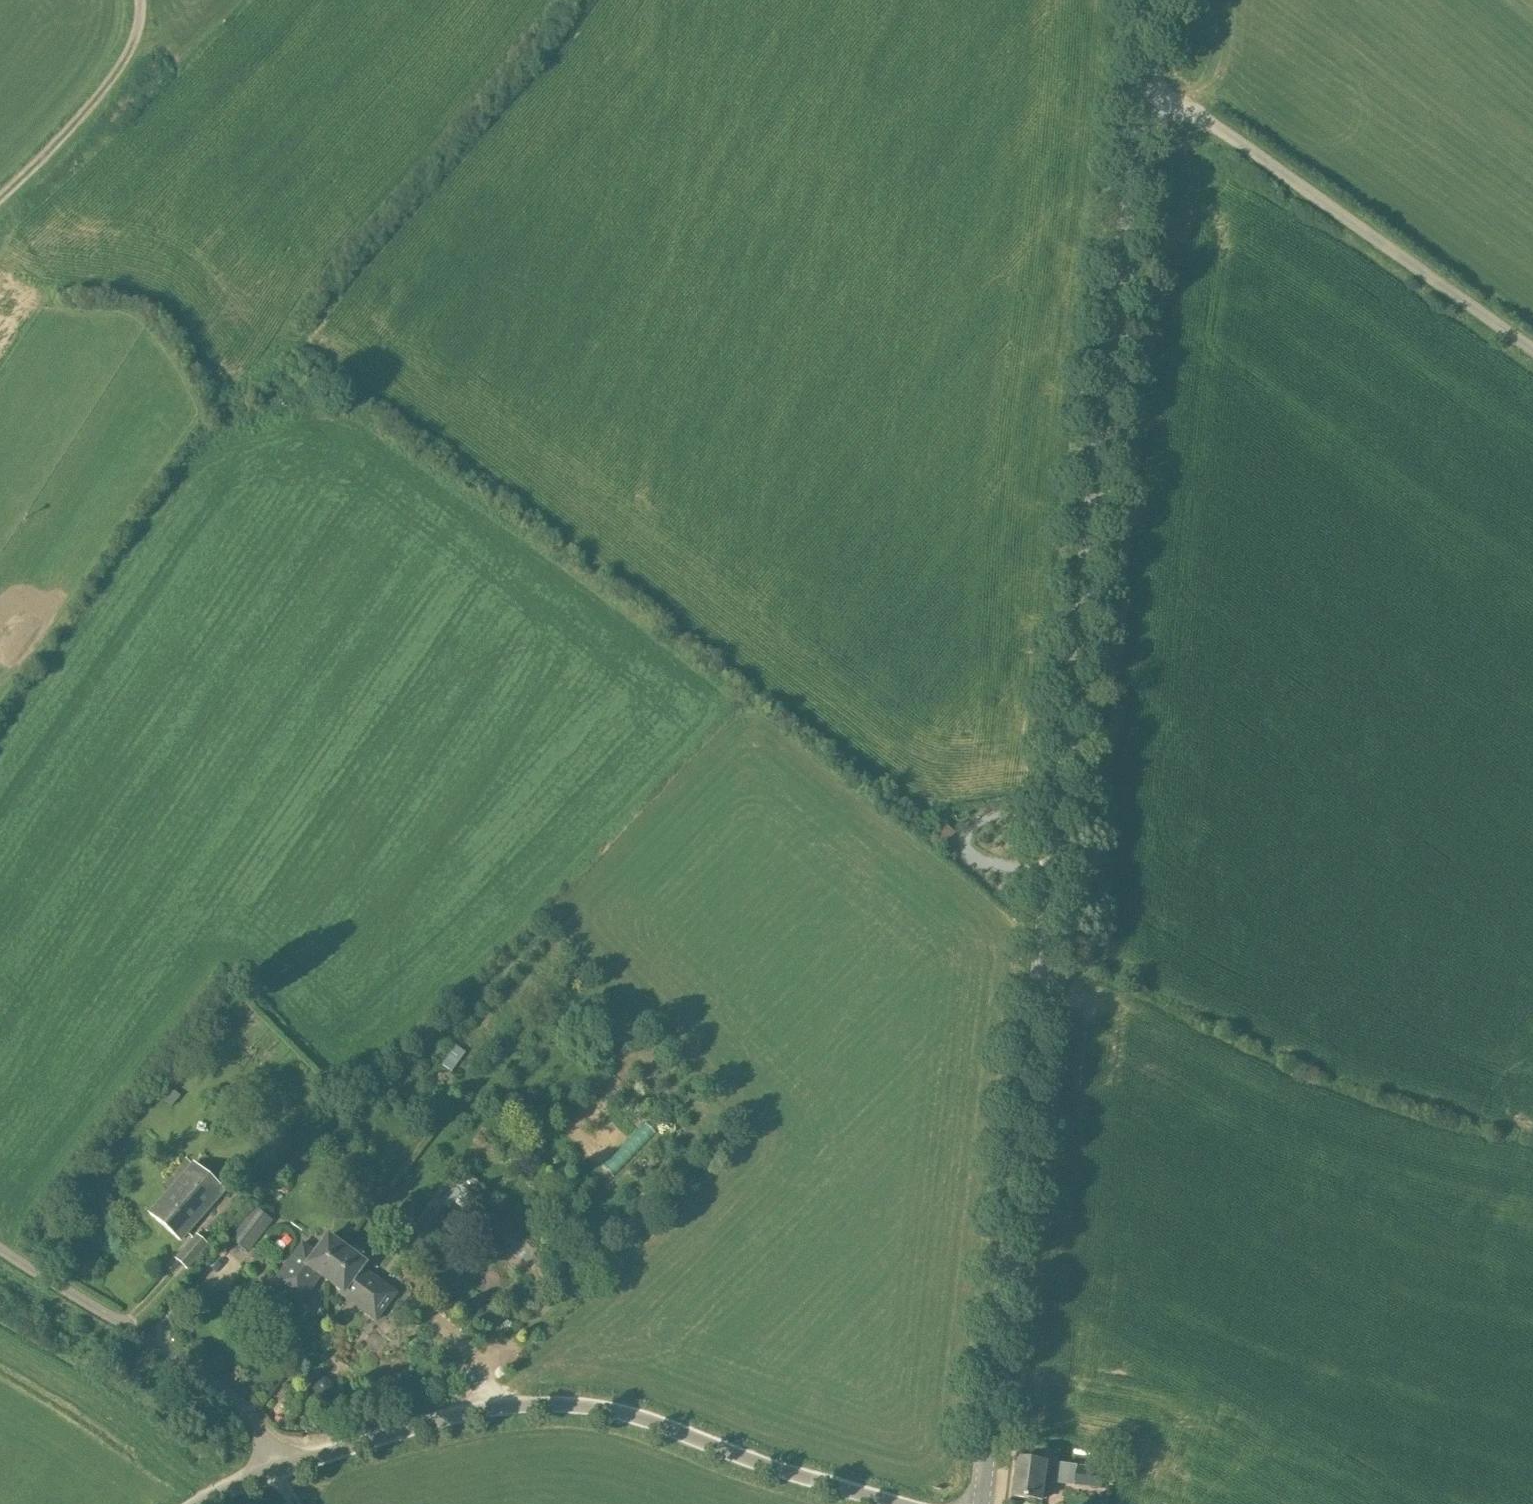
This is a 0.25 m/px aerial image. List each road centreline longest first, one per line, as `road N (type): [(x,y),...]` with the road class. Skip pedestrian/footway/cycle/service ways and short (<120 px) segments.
road 1 (secondary): [(982,1503),(1151,0)]
road 2 (unclassified): [(895,1503),(633,1416),(563,1406),(510,1406),(450,1418),(278,1469)]
road 3 (track): [(1532,350),(1202,116),(1143,94)]
road 4 (unclassified): [(278,1469),(243,1405),(0,1247)]
road 5 (track): [(0,203),(133,73),(145,23),(140,0)]
road 6 (track): [(0,1354),(214,1494)]

